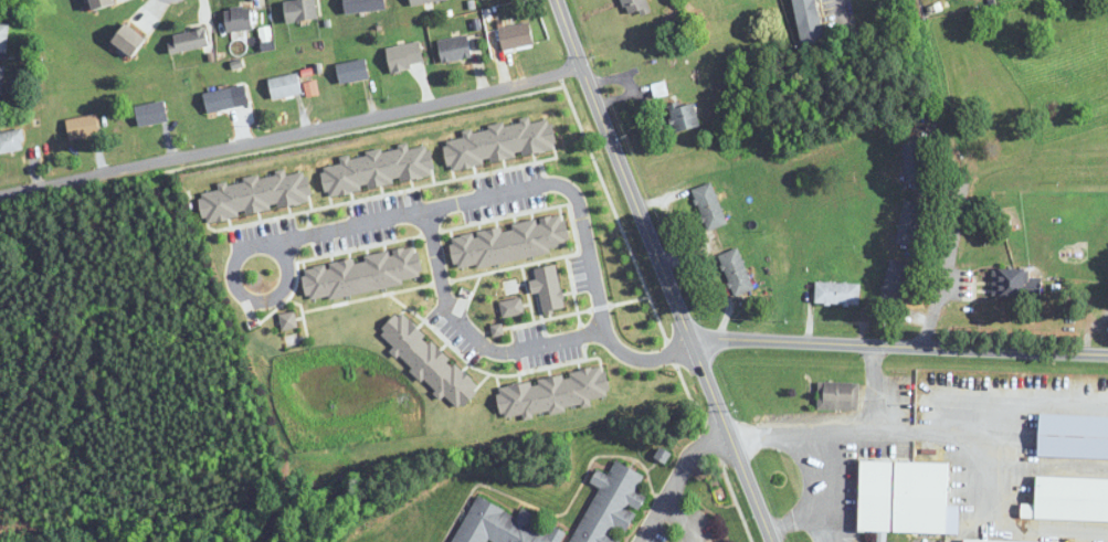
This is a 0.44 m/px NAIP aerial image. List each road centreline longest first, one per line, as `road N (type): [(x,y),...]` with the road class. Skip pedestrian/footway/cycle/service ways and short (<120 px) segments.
road 1 (residential): [(584,66),(0,190)]
road 2 (residential): [(692,338),(658,355),(615,347),(600,332),(574,196),(558,180),(276,232),(254,264)]
road 3 (tertiary): [(772,541),(557,0)]
road 4 (residential): [(692,338),(1107,353)]
road 5 (residential): [(418,203),(441,295),(465,329),(496,347),(599,323)]
road 6 (residential): [(920,346),(958,211)]

